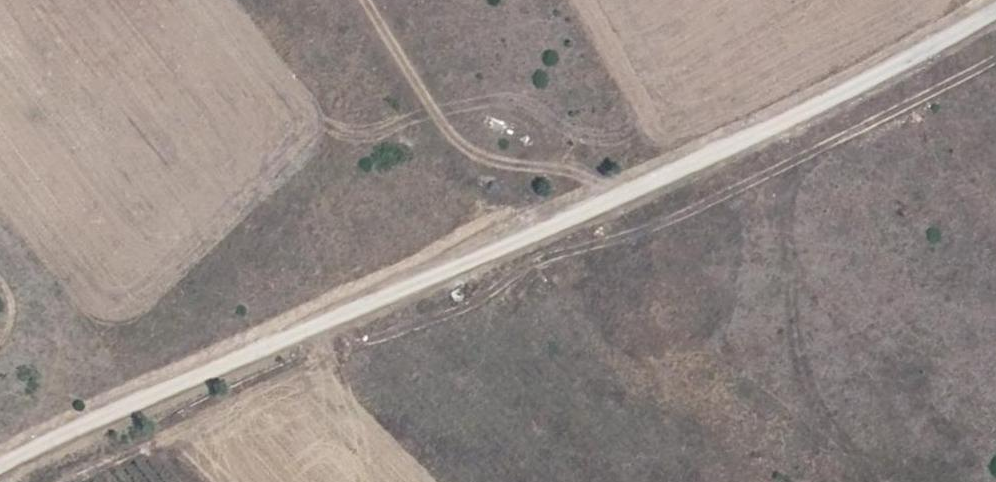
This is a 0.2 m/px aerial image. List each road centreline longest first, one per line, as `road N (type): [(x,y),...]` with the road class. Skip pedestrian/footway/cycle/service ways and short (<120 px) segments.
road 1 (track): [(995,17),(629,178),(0,479)]
road 2 (track): [(369,0),(458,141),(488,158),(587,174),(607,189)]

